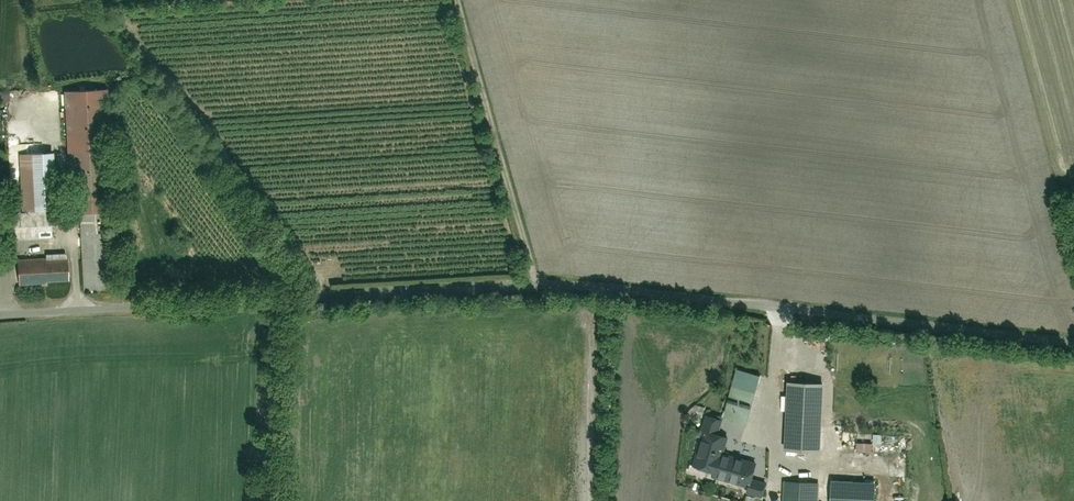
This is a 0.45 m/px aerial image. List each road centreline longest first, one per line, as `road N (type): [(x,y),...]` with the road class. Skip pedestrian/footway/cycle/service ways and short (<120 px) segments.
road 1 (residential): [(280,306),(634,290),(1073,344)]
road 2 (track): [(538,289),(458,0)]
road 3 (residential): [(0,318),(280,306)]
road 4 (residential): [(273,500),(280,306)]

